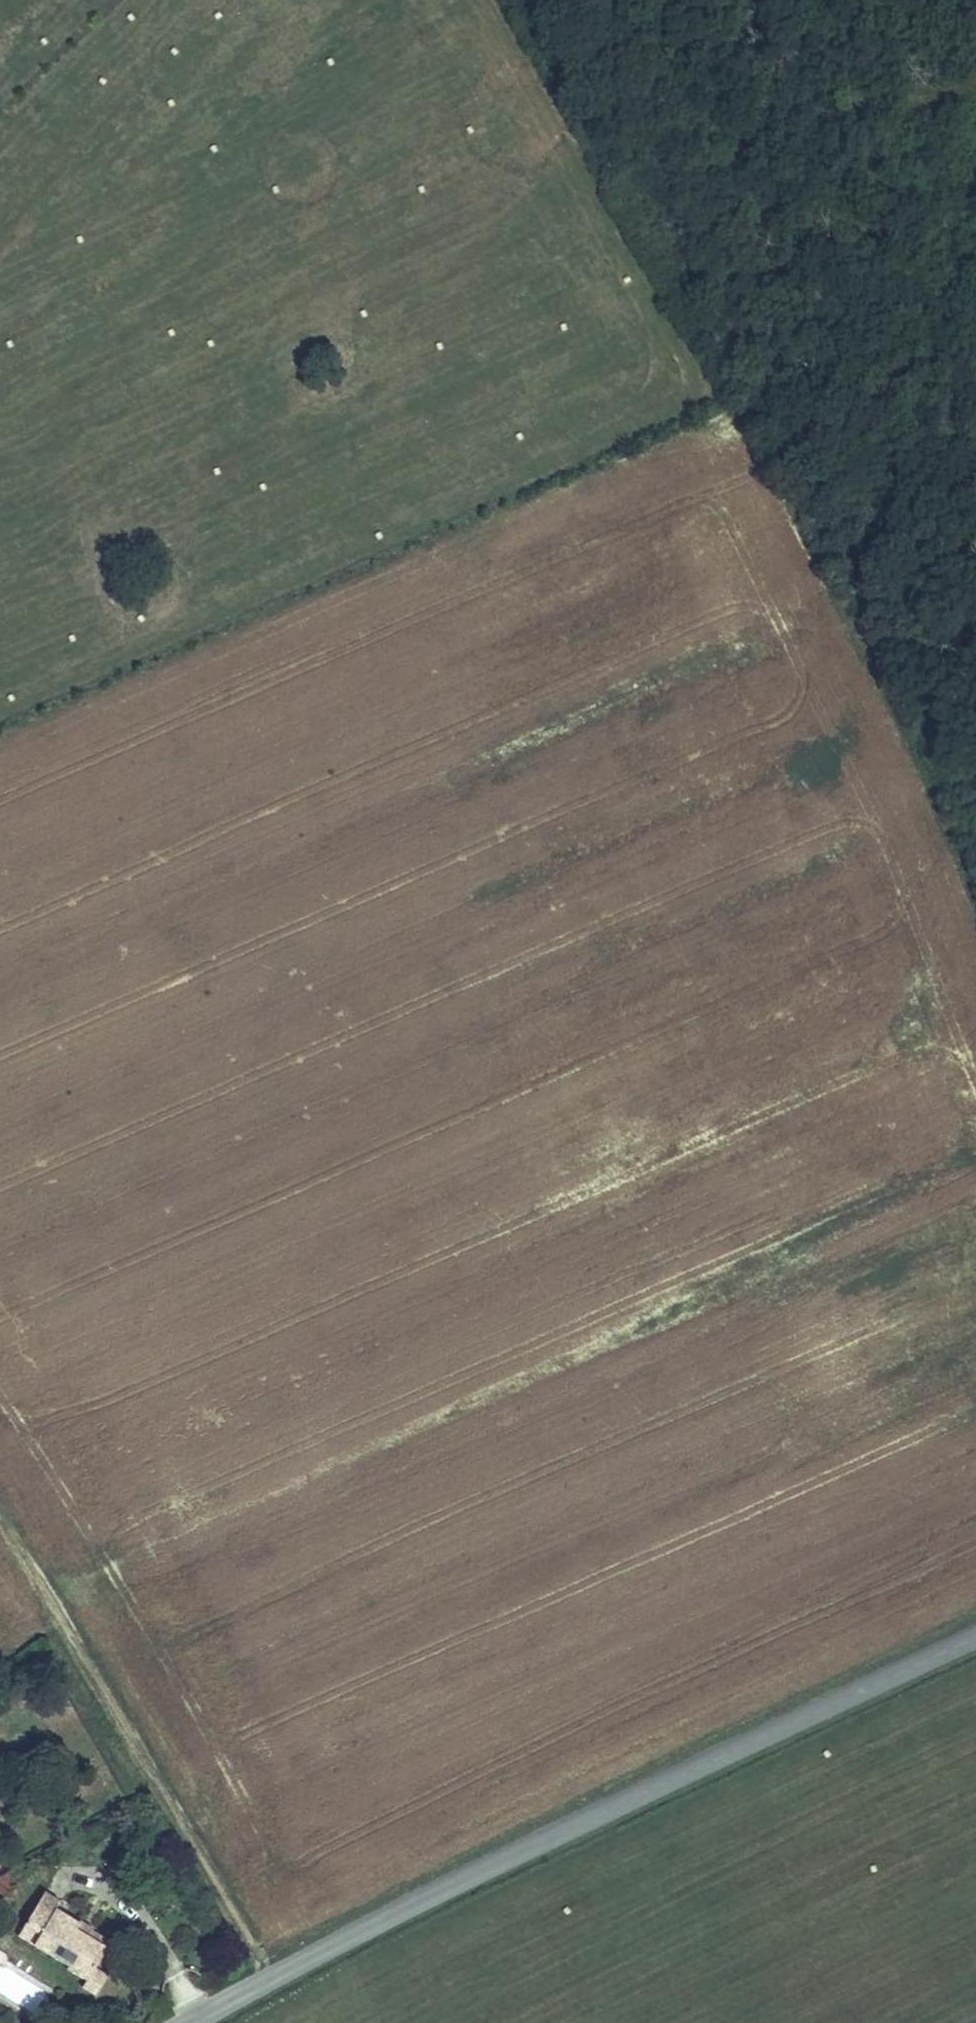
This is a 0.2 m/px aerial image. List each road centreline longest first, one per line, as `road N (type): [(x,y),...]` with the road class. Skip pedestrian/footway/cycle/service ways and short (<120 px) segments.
road 1 (tertiary): [(185,2022),(975,1635)]
road 2 (track): [(267,1979),(0,1518)]

